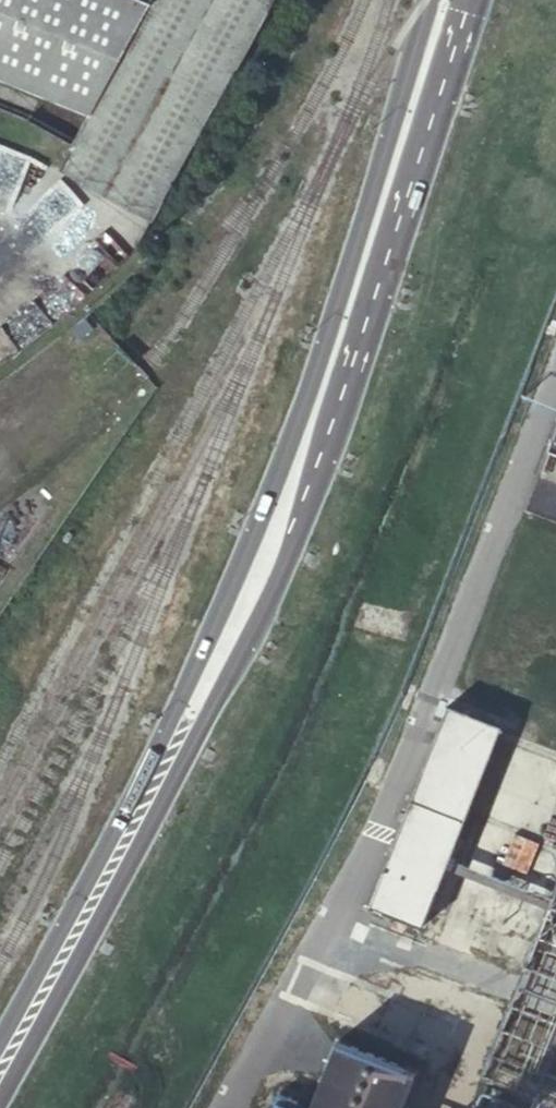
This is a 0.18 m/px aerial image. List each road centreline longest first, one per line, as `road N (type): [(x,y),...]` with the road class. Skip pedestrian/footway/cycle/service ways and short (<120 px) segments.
road 1 (secondary): [(458,0),(270,521),(78,933),(0,1075)]

